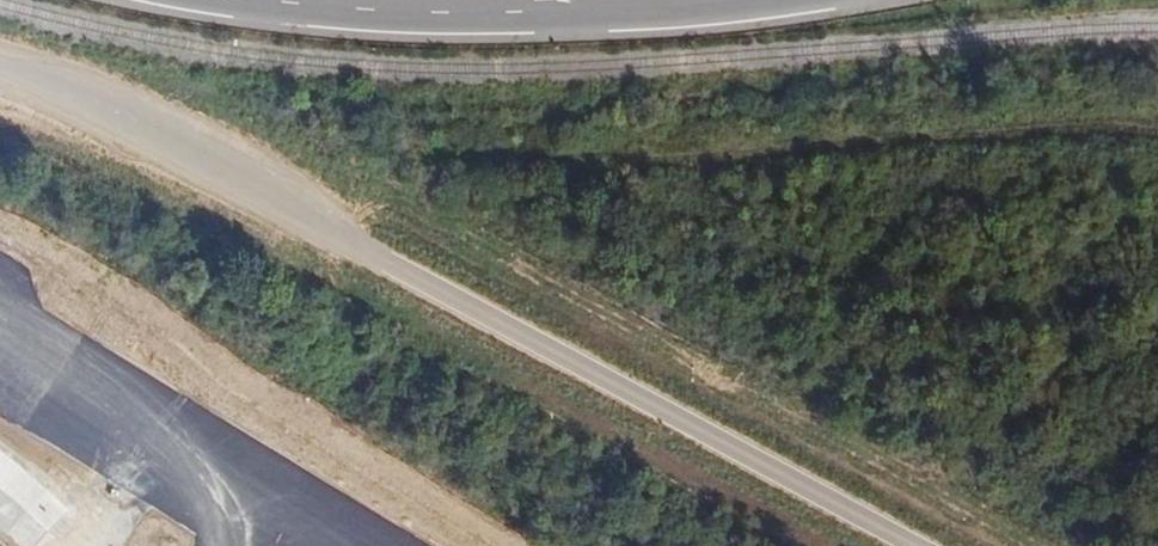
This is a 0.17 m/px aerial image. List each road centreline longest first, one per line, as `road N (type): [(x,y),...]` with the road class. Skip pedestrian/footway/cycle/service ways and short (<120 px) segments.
road 1 (trunk): [(253,0),(512,15),(767,0)]

